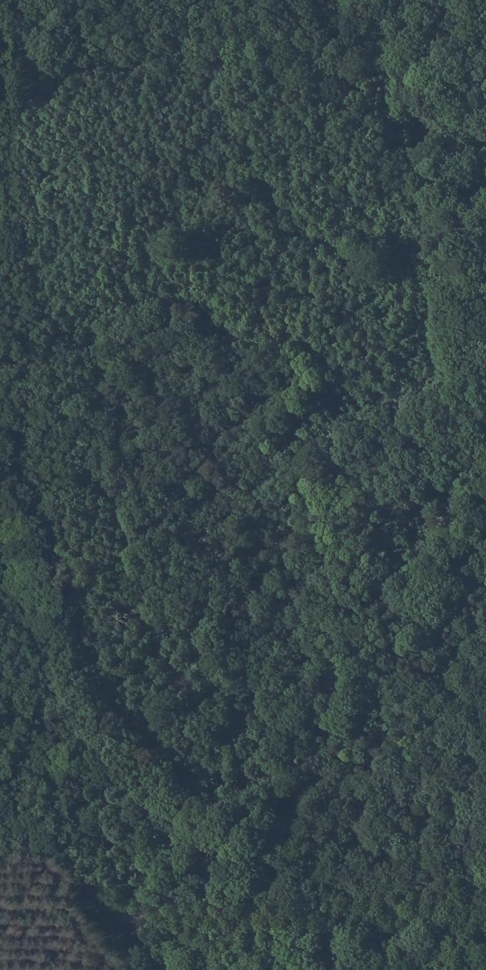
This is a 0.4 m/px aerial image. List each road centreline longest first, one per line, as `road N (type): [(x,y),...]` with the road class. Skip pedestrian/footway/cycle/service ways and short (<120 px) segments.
road 1 (track): [(485,905),(130,915)]

